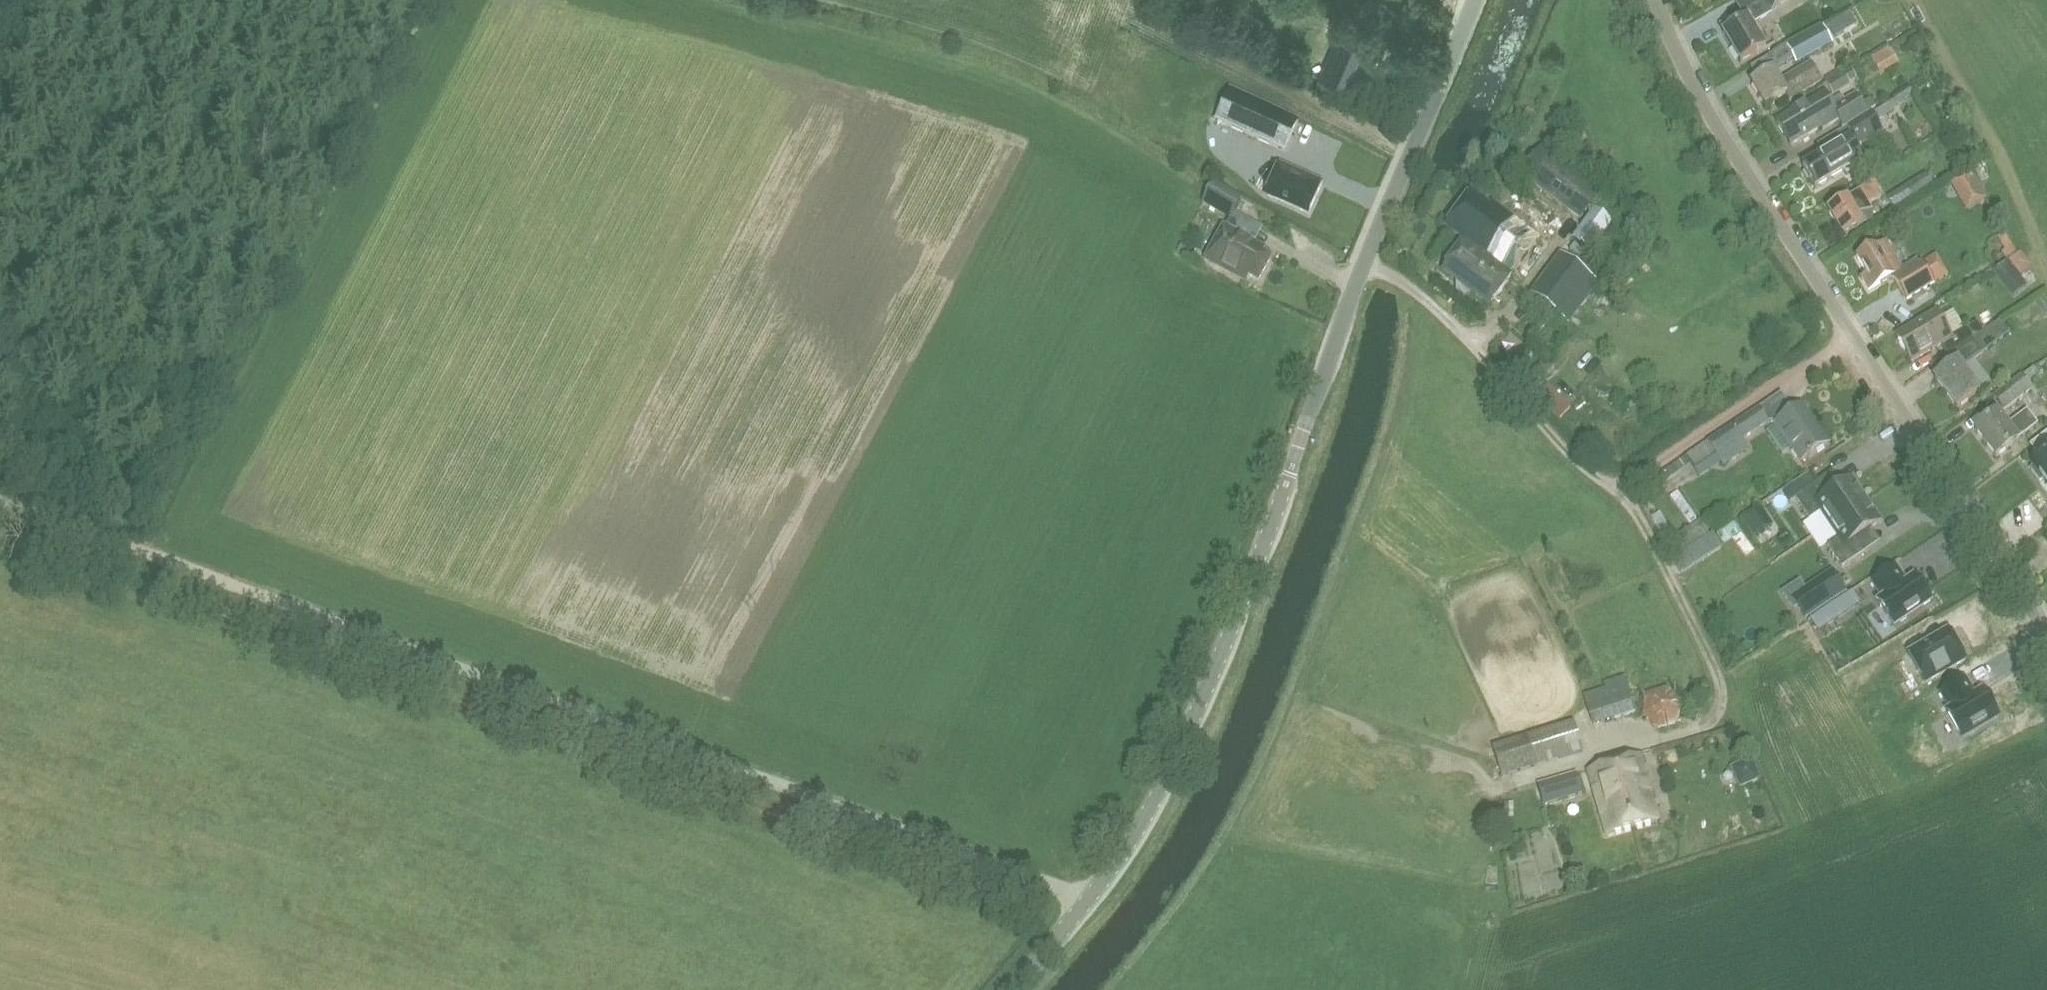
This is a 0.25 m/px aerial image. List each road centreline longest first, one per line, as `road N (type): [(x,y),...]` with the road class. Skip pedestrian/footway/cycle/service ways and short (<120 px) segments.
road 1 (track): [(1095,901),(0,505)]
road 2 (tertiary): [(1018,989),(1095,901),(1149,816),(1209,692),(1365,260)]
road 3 (residential): [(1854,338),(1755,186),(1656,0)]
road 4 (residential): [(2046,645),(1854,338)]
road 5 (residential): [(1617,490),(1578,466),(1457,326),(1365,260)]
road 6 (tertiary): [(1365,260),(1475,0)]
road 7 (residential): [(1617,490),(1854,338)]
road 8 (residential): [(1694,731),(1717,718),(1717,673),(1647,531),(1617,490)]

